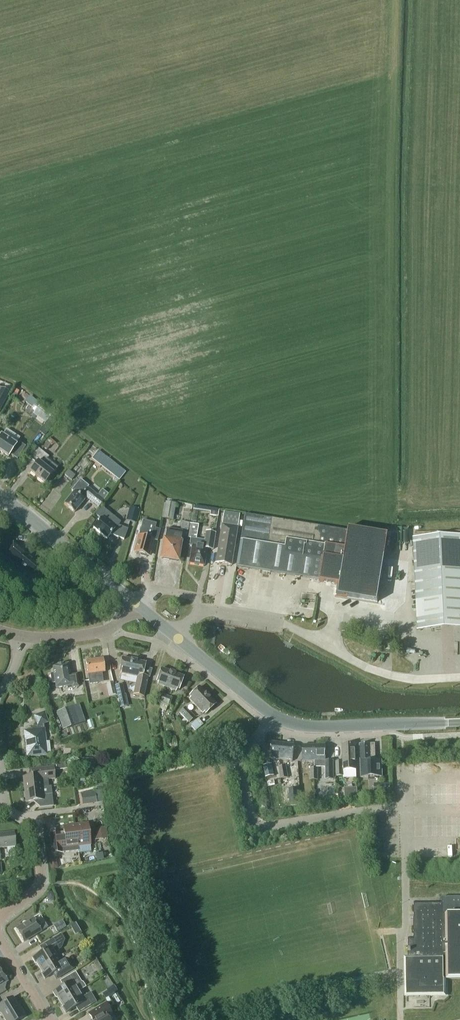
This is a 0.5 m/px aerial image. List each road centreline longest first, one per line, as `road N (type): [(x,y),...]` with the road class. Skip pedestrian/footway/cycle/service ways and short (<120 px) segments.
road 1 (tertiary): [(459,722),(290,724),(177,640)]
road 2 (tertiary): [(135,603),(0,497)]
road 3 (residential): [(0,915),(42,884),(34,829),(4,810)]
road 4 (residential): [(135,603),(100,633),(20,637)]

